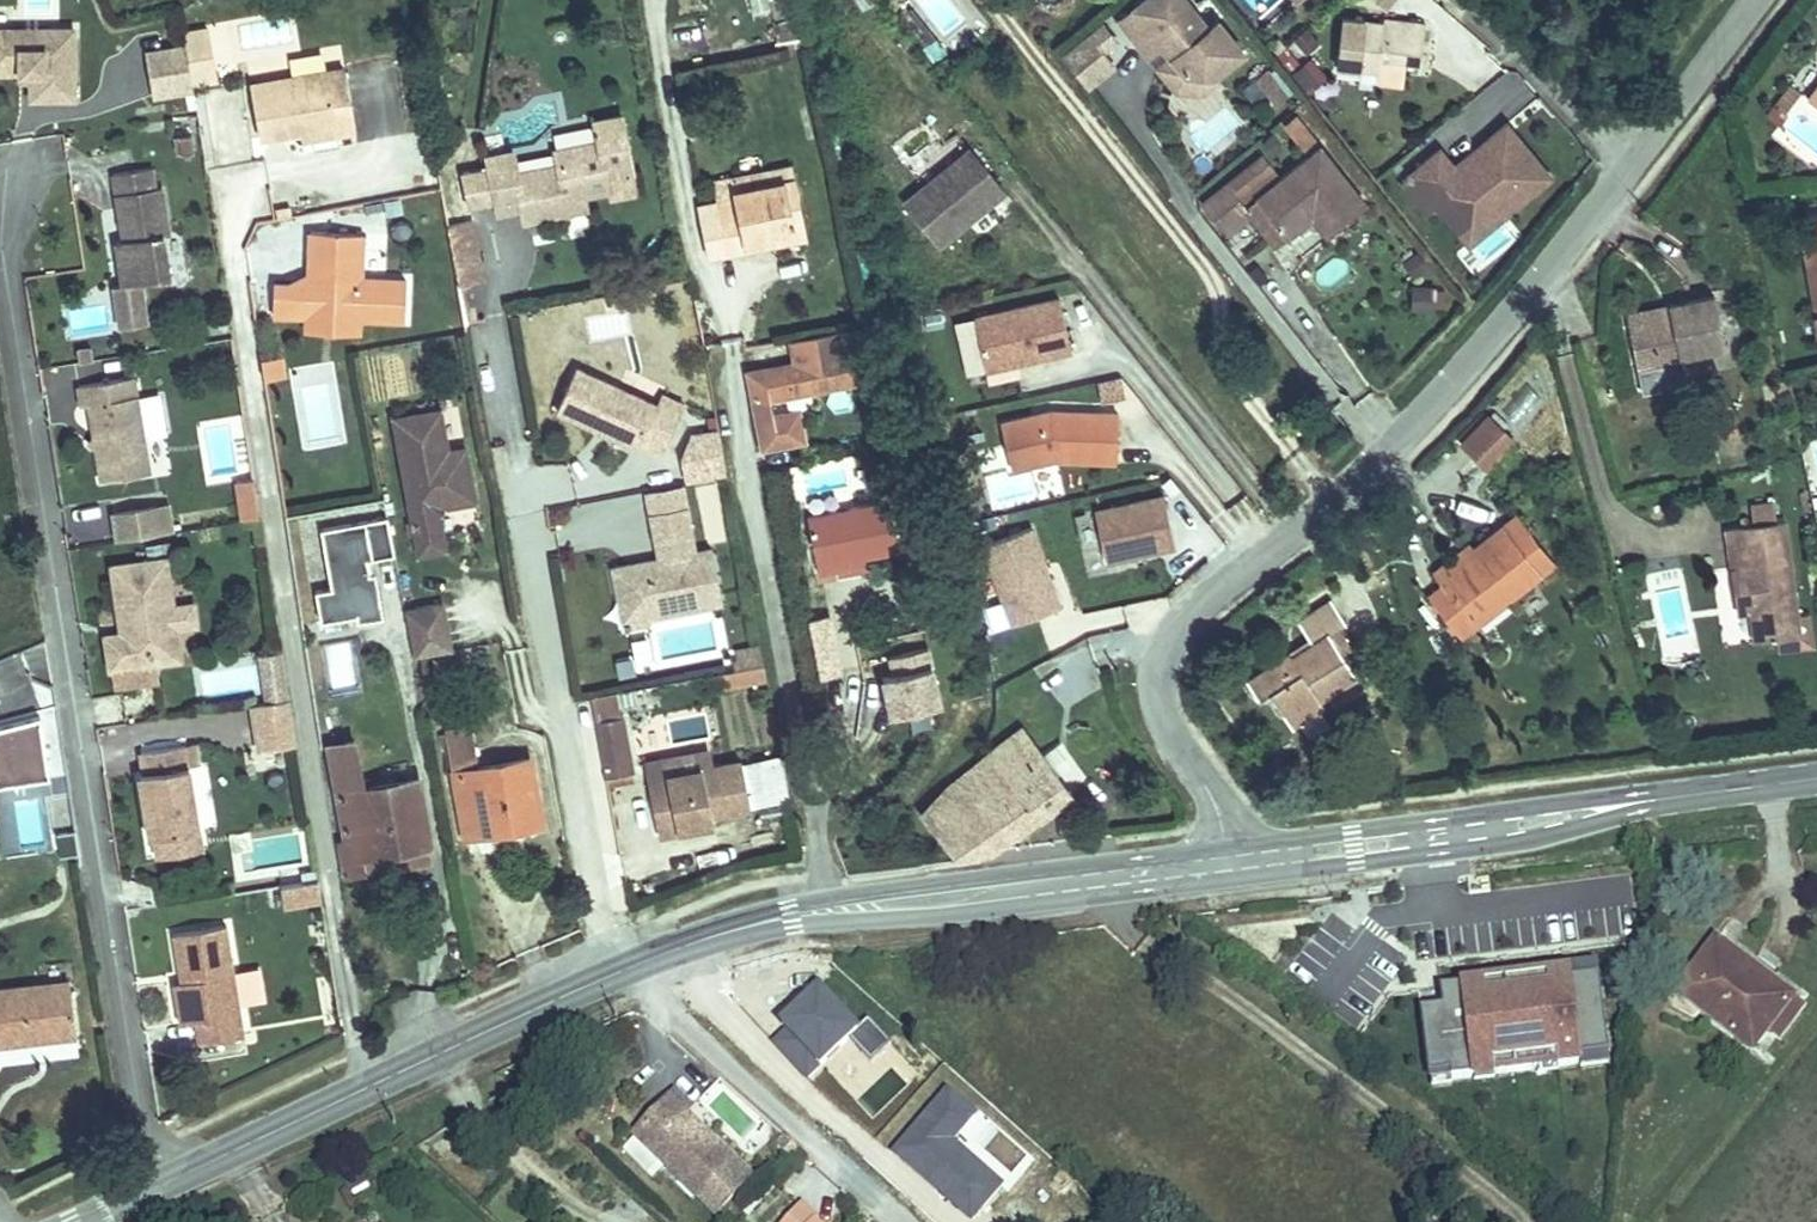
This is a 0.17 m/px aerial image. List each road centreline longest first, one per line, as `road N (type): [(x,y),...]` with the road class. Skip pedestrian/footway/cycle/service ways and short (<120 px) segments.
road 1 (residential): [(10,177),(11,286),(138,1122),(156,1185)]
road 2 (residential): [(1632,168),(1439,400),(1203,599),(1170,643),(1160,680),(1163,718),(1216,805),(1227,845)]
road 3 (residential): [(511,451),(598,921),(621,970)]
road 4 (secondary): [(1227,845),(789,907),(715,935)]
road 5 (secondary): [(715,935),(1232,879)]
road 6 (secondary): [(156,1185),(621,970)]
road 7 (secondary): [(1232,879),(1522,841),(1682,795)]
road 8 (secondary): [(1682,795),(1227,845)]
road 9 (residential): [(1474,0),(1632,168)]
road 10 (residential): [(1758,0),(1632,168)]
road 11 (secondary): [(1682,795),(1816,778)]

